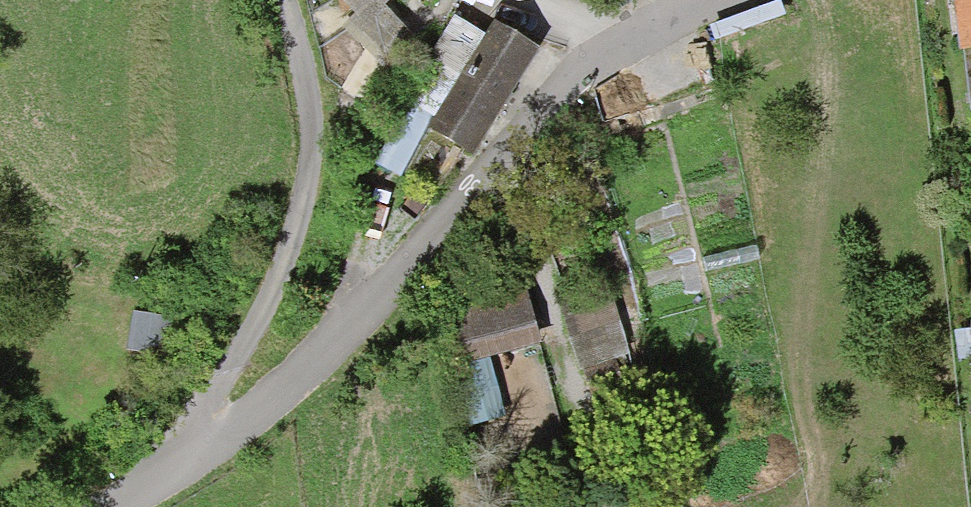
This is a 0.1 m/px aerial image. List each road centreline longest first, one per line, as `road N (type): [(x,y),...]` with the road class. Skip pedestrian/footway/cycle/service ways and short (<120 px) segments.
road 1 (residential): [(109,506),(301,371),(535,111),(622,49),(720,0)]
road 2 (track): [(276,0),(309,135),(300,210),(199,450)]

